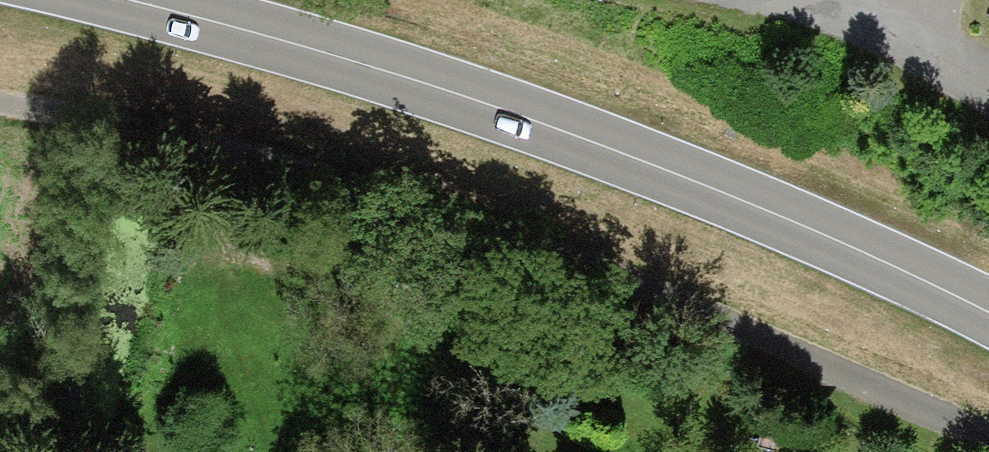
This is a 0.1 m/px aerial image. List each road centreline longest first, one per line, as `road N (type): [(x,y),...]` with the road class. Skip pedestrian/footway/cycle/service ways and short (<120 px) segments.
road 1 (track): [(0,102),(84,111),(309,169),(601,263),(988,431)]
road 2 (secondary): [(988,318),(896,267),(410,81),(103,0)]

